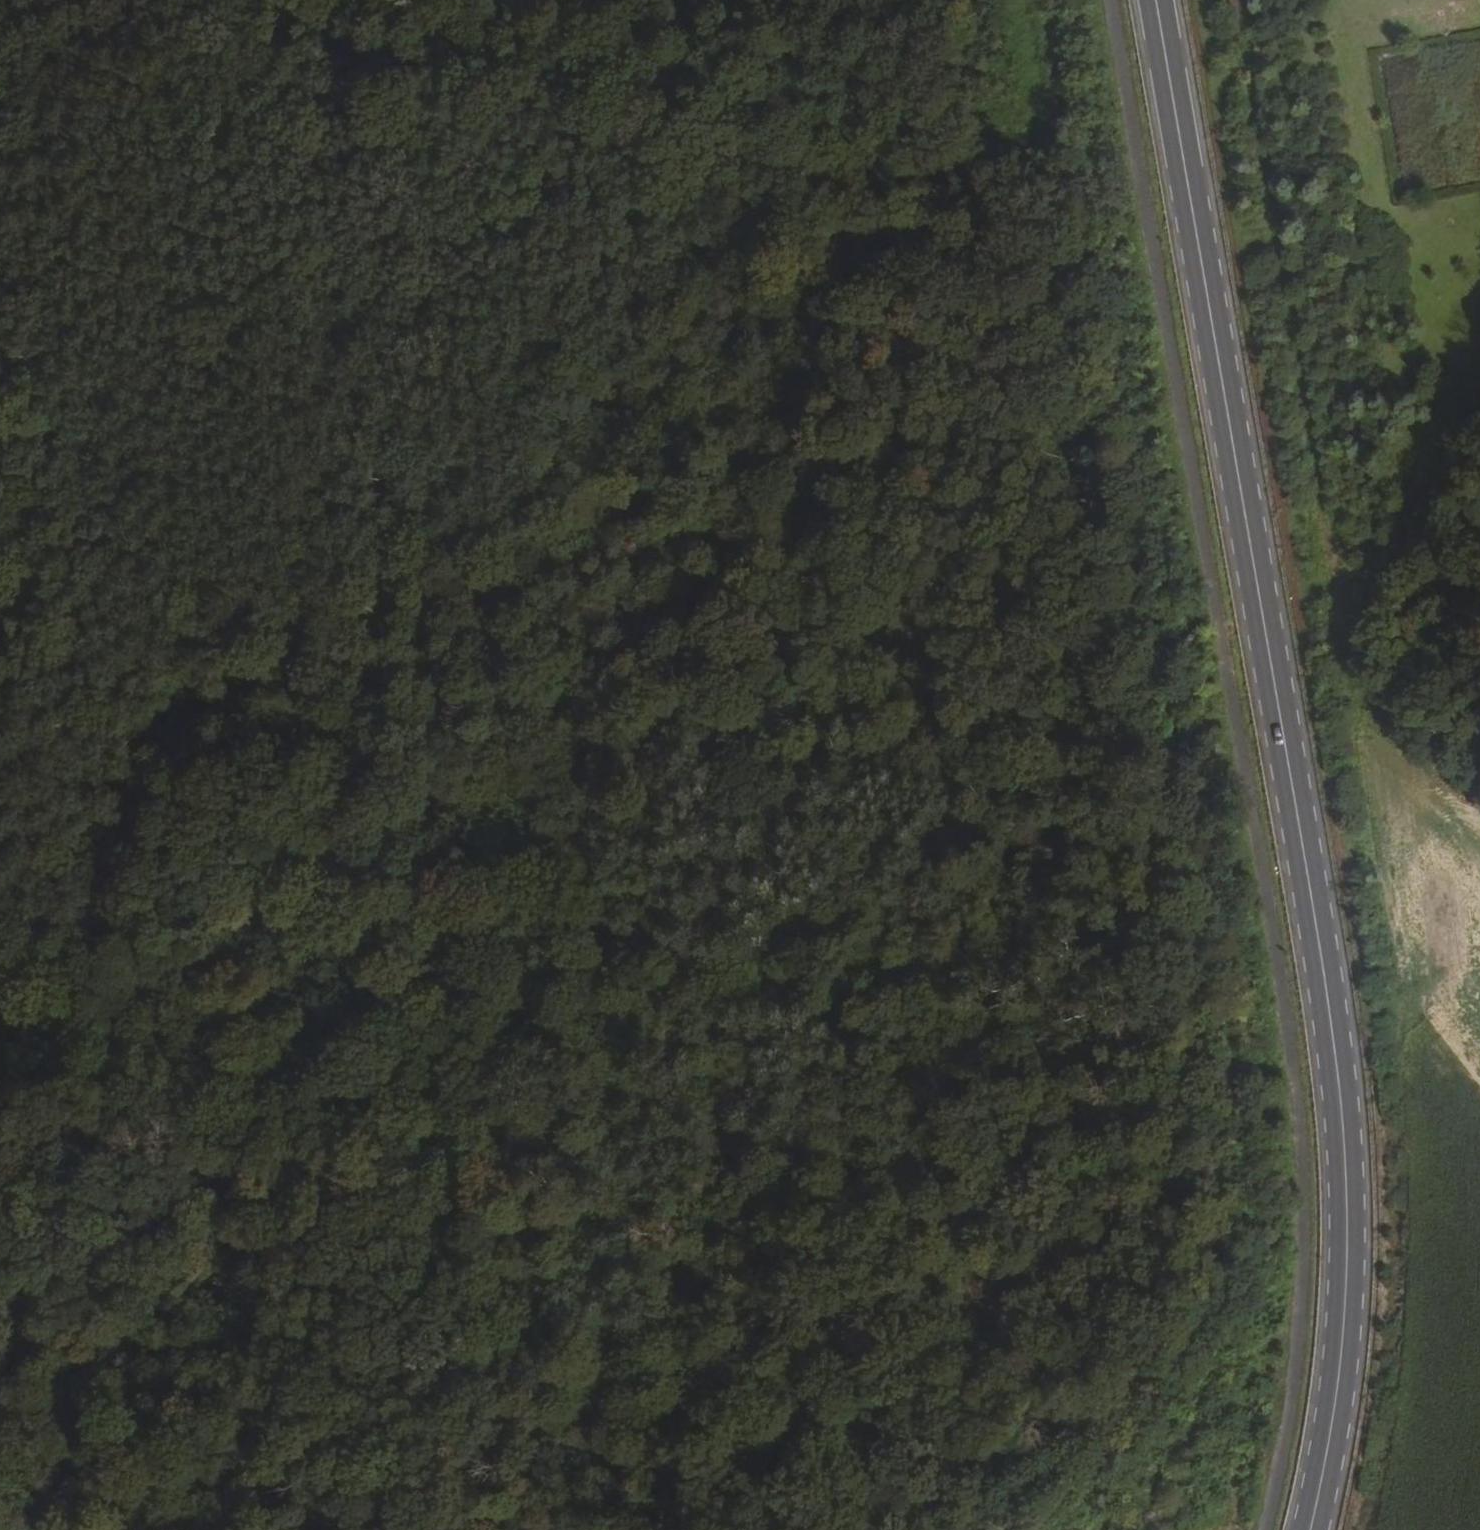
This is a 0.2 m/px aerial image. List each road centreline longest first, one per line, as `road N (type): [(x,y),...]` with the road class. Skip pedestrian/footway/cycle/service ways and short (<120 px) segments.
road 1 (secondary): [(1157,0),(1342,1101),(1344,1327),(1310,1529)]

